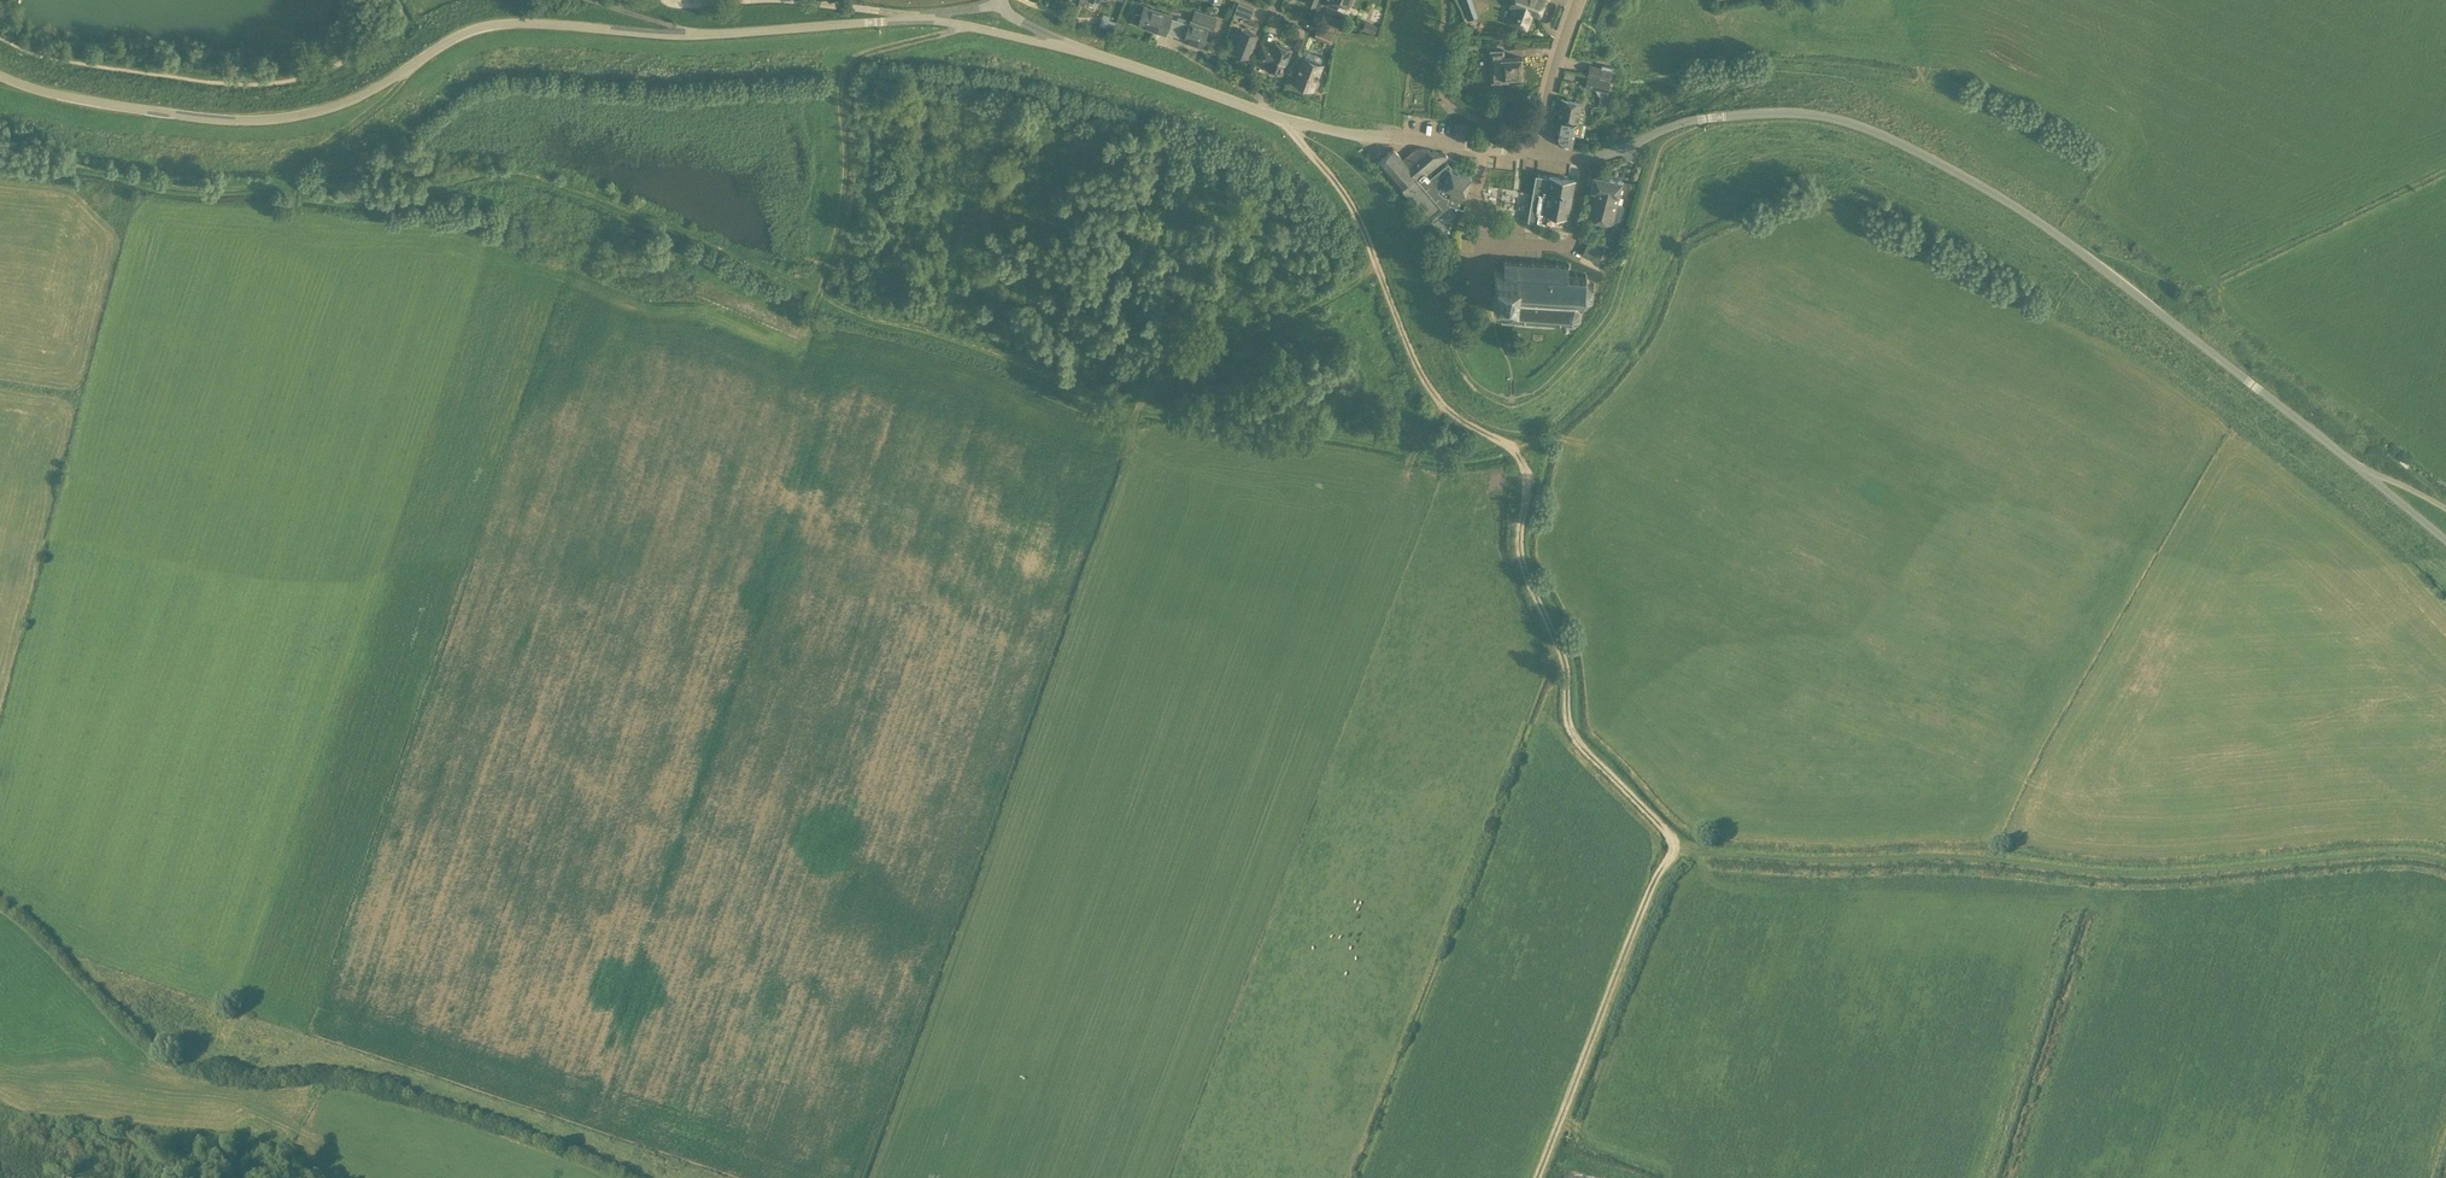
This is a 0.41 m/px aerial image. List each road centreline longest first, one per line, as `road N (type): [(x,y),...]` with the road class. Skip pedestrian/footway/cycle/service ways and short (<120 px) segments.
road 1 (unclassified): [(0,76),(39,93),(116,107),(264,121),(367,93),(442,44),(486,26),(703,34),(934,19)]
road 2 (track): [(872,1177),(1131,454),(1137,416)]
road 3 (unclassified): [(2369,475),(1987,189),(1822,115),(1699,119)]
road 4 (track): [(2445,849),(2430,843),(2168,860),(2047,858),(1997,841),(1703,853),(1677,841)]
road 5 (track): [(1513,446),(1526,474),(1522,559),(1557,636),(1577,742),(1677,841)]
road 6 (unclassified): [(1483,148),(1335,132),(1063,44)]
road 7 (track): [(967,25),(873,52),(847,70),(844,189),(809,321)]
road 8 (track): [(1677,841),(1549,1177)]
road 9 (track): [(1137,416),(1167,382),(1330,300),(1376,264)]
road 10 (track): [(1376,264),(1437,399),(1460,423),(1513,446)]
road 11 (residential): [(1482,240),(1565,247),(1590,156)]
road 12 (track): [(407,70),(371,112),(308,154),(296,168),(295,193)]
road 13 (unclassified): [(1541,152),(1580,0)]
road 14 (track): [(1295,135),(1348,202),(1376,264)]
road 15 (unclassified): [(934,19),(1063,44)]

